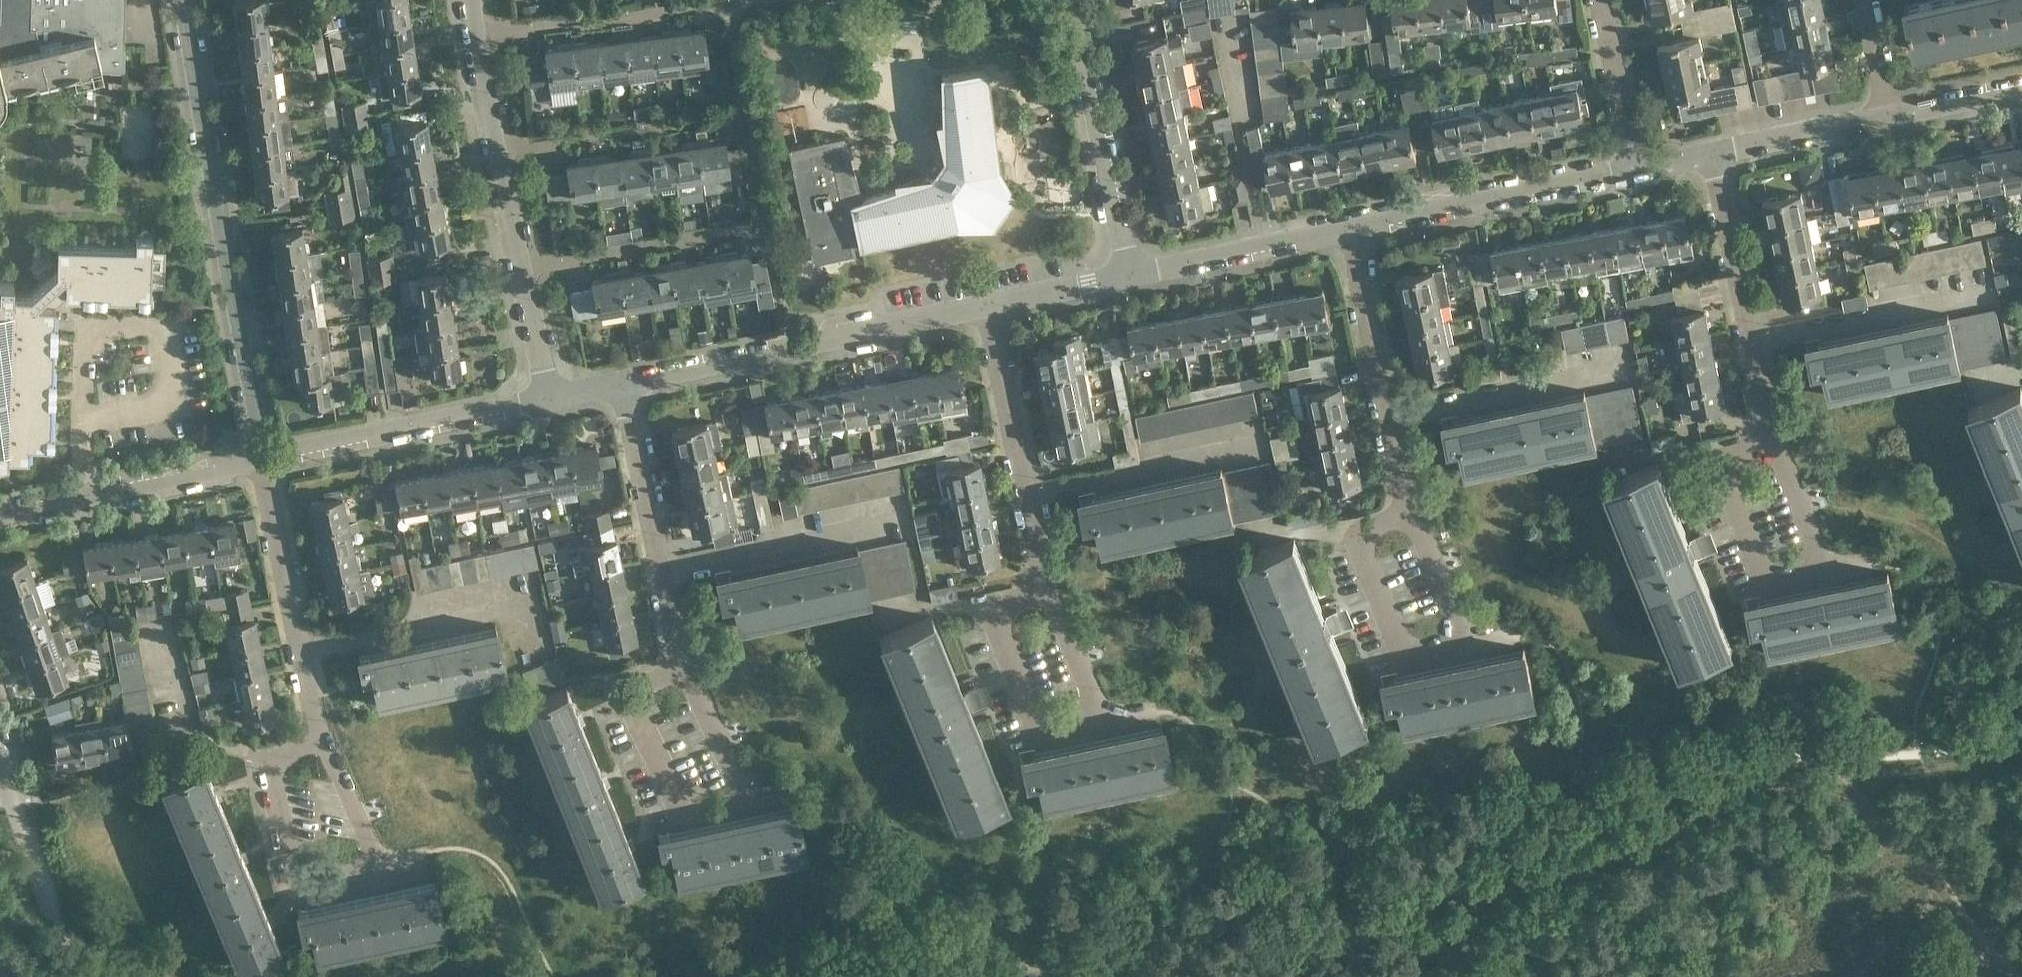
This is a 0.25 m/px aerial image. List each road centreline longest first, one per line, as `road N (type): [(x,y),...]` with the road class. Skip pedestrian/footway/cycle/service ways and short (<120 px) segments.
road 1 (residential): [(184,0),(265,459)]
road 2 (residential): [(1343,231),(1634,170)]
road 3 (residential): [(265,459),(552,399)]
road 4 (track): [(1825,757),(2021,975)]
road 5 (residential): [(1405,508),(1343,231)]
road 6 (residential): [(1132,275),(1067,0)]
road 7 (residential): [(1767,431),(1712,154)]
road 8 (residential): [(1039,582),(989,305)]
road 9 (residential): [(317,735),(265,459)]
road 10 (residential): [(317,735),(267,770),(303,896),(389,882)]
road 11 (residential): [(675,655),(623,383)]
road 12 (residential): [(0,519),(265,459)]
road 13 (residential): [(1112,722),(1038,737),(992,613),(1039,582)]
road 14 (residential): [(675,655),(629,701),(680,815),(747,801)]
road 15 (residential): [(474,36),(728,4)]
road 16 (residential): [(501,159),(749,121)]
road 17 (residential): [(522,268),(767,225)]
road 18 (residential): [(1460,647),(1404,658),(1355,538),(1405,508)]
road 19 (residential): [(1827,569),(1761,583),(1727,472),(1767,431)]
road 20 (residential): [(1132,275),(1343,231)]
road 21 (residential): [(788,347),(989,305)]
road 22 (residential): [(1712,154),(1888,117)]
road 23 (residential): [(1634,170),(1599,0)]
road 24 (residential): [(623,383),(788,347)]
road 25 (residential): [(389,882),(317,735)]
road 26 (residential): [(747,801),(675,655)]
road 27 (residential): [(1112,722),(1039,582)]
road 28 (residential): [(51,904),(0,757)]
road 29 (residential): [(1827,569),(1767,431)]
road 30 (residential): [(1460,647),(1405,508)]
road 31 (residential): [(989,305),(1132,275)]
road 32 (residential): [(1888,117),(2021,89)]
road 33 (residential): [(552,399),(522,268)]
road 34 (residential): [(501,159),(474,36)]
road 35 (residential): [(788,347),(767,225)]
road 36 (residential): [(1888,117),(1860,0)]

